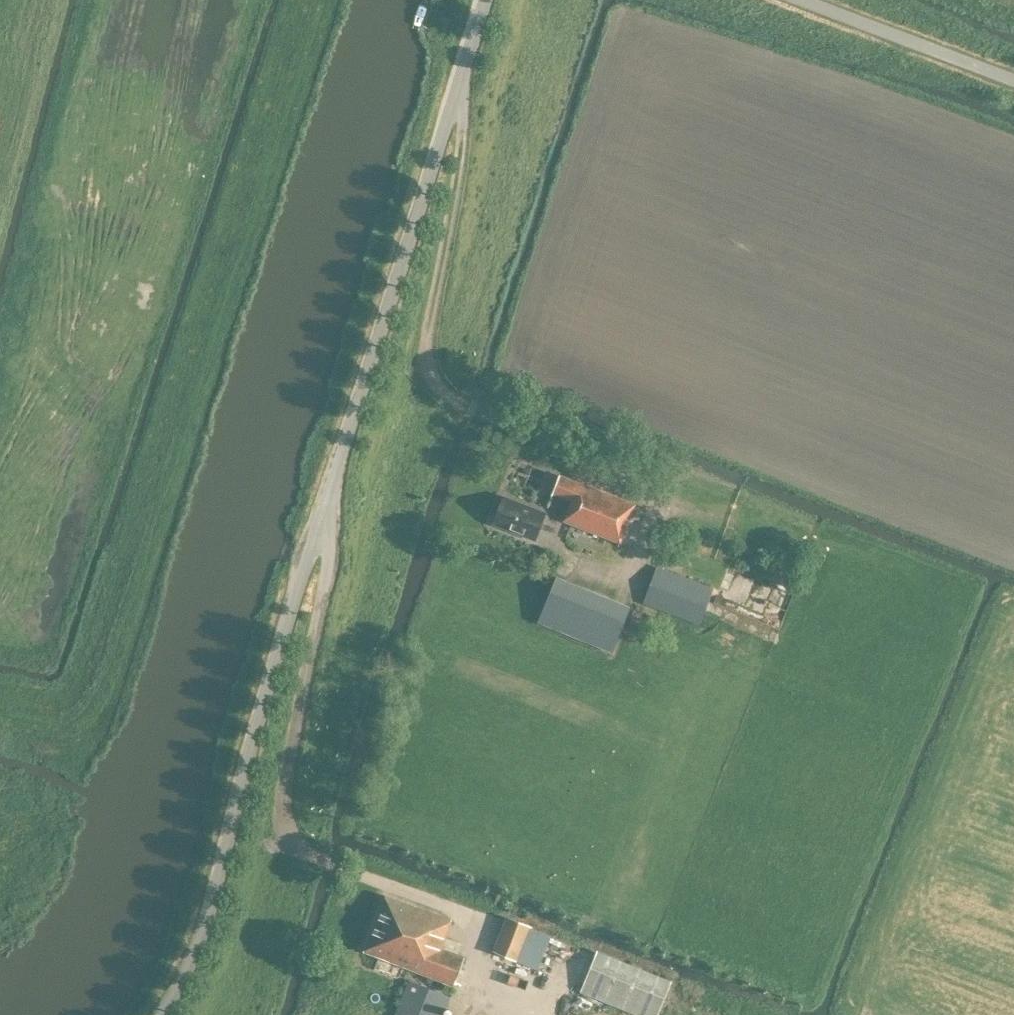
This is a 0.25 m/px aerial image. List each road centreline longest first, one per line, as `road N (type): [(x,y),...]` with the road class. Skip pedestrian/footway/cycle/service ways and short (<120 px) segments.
road 1 (unclassified): [(162,1014),(190,972),(222,875),(327,498),(485,0)]
road 2 (track): [(327,498),(329,564),(283,823),(301,848),(466,916),(485,948),(476,973),(507,1014)]
road 3 (track): [(465,131),(422,367),(441,392),(490,416)]
road 4 (unclassified): [(1013,82),(798,0)]

